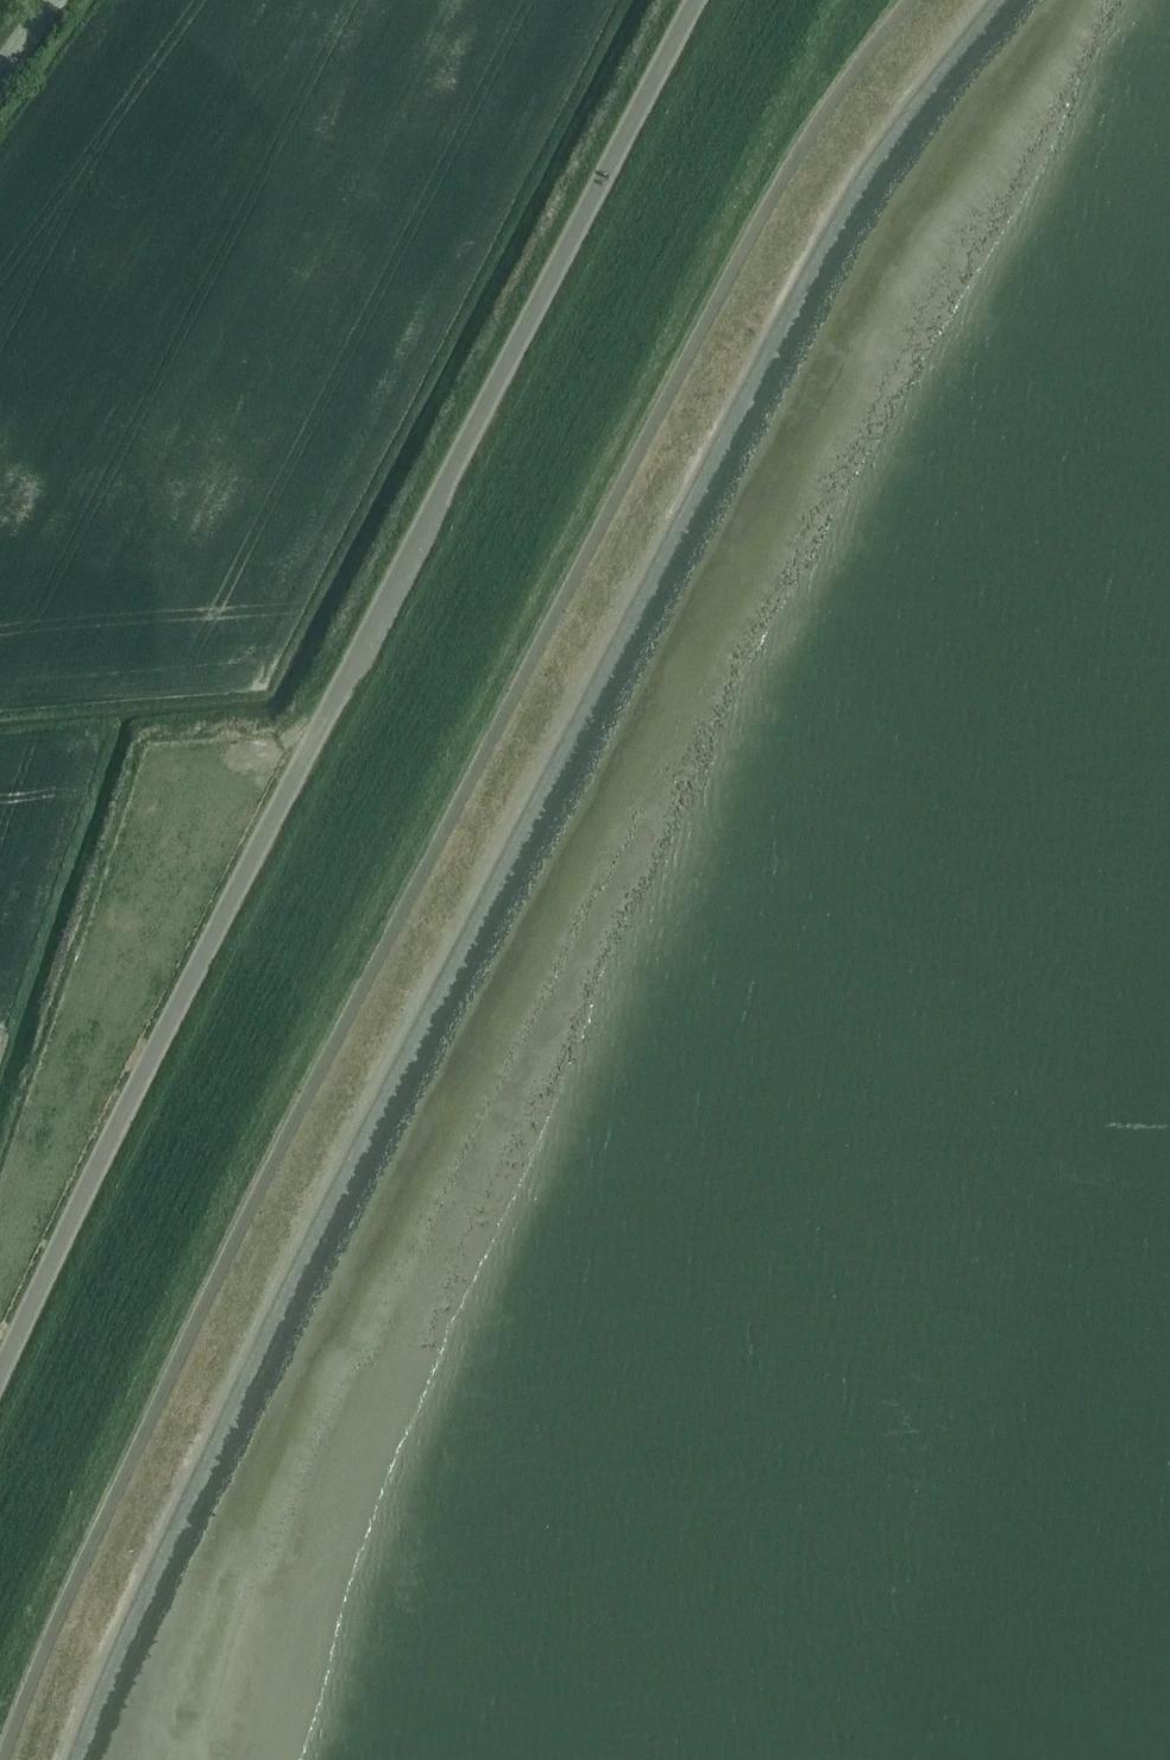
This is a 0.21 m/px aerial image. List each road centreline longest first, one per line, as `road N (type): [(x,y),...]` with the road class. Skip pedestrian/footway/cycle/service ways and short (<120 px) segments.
road 1 (unclassified): [(0,1365),(697,0)]

